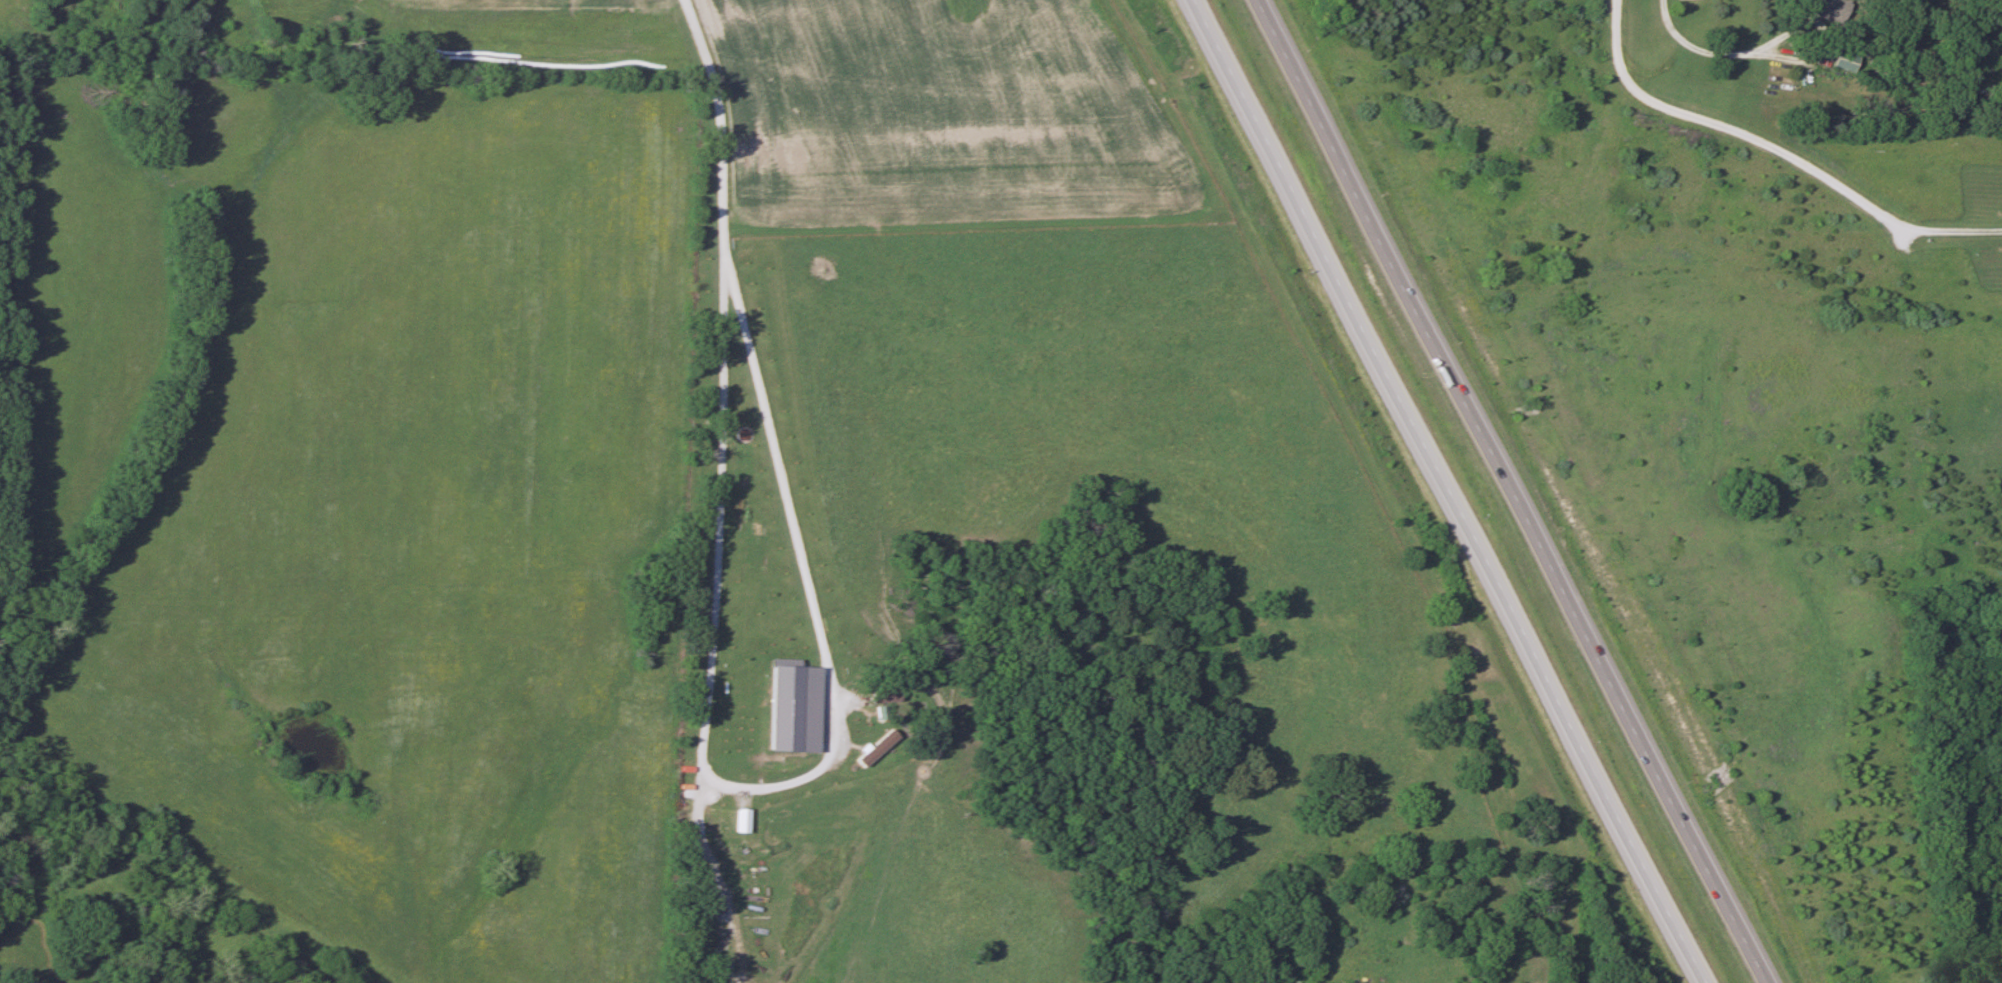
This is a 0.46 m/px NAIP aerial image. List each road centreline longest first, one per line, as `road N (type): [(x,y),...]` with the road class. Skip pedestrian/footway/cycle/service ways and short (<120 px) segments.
road 1 (trunk): [(1192,0),(1709,982)]
road 2 (trunk): [(1775,982),(1268,0)]
road 3 (residential): [(1612,0),(1614,71),(1652,106),(1776,152),(1901,235),(2001,227)]

